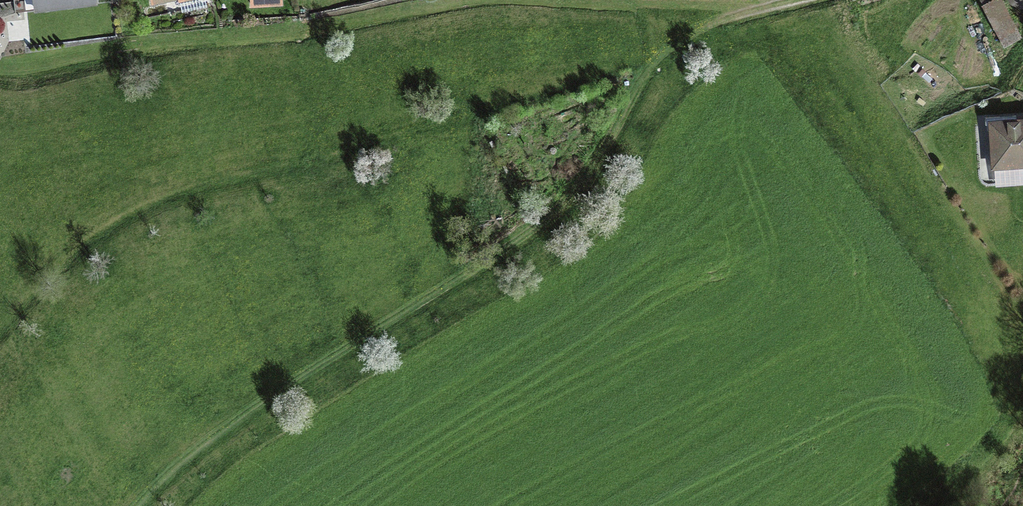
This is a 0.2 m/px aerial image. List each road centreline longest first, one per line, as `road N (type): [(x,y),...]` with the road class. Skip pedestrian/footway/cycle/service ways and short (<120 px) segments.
road 1 (track): [(143,505),(200,450),(575,199),(676,51),(731,18)]
road 2 (track): [(0,64),(381,21),(480,0)]
road 3 (track): [(506,0),(731,18)]

